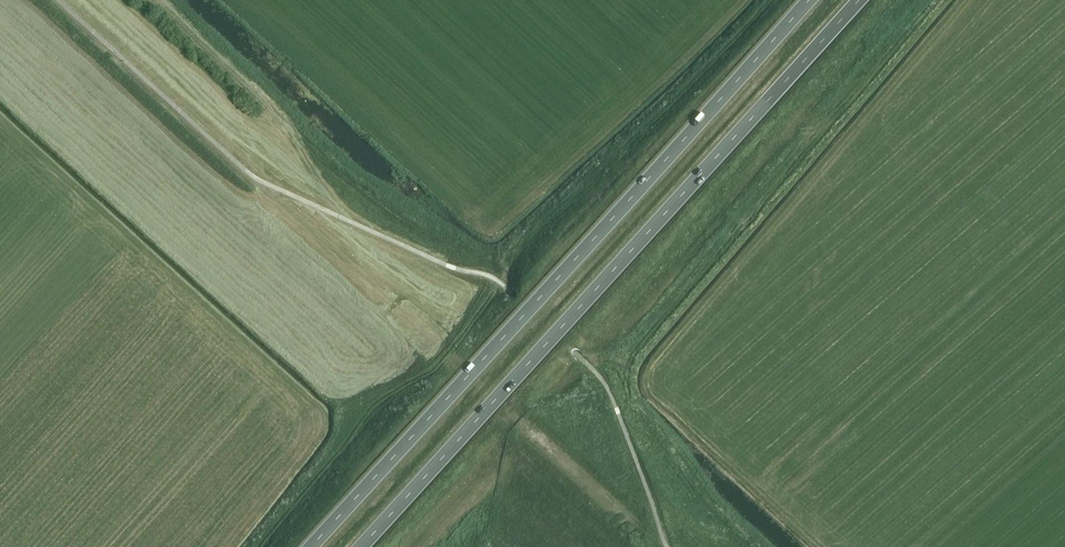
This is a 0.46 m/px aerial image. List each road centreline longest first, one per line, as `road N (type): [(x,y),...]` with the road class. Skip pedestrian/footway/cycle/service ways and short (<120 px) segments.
road 1 (trunk): [(809,0),(311,546)]
road 2 (trunk): [(362,546),(857,0)]

